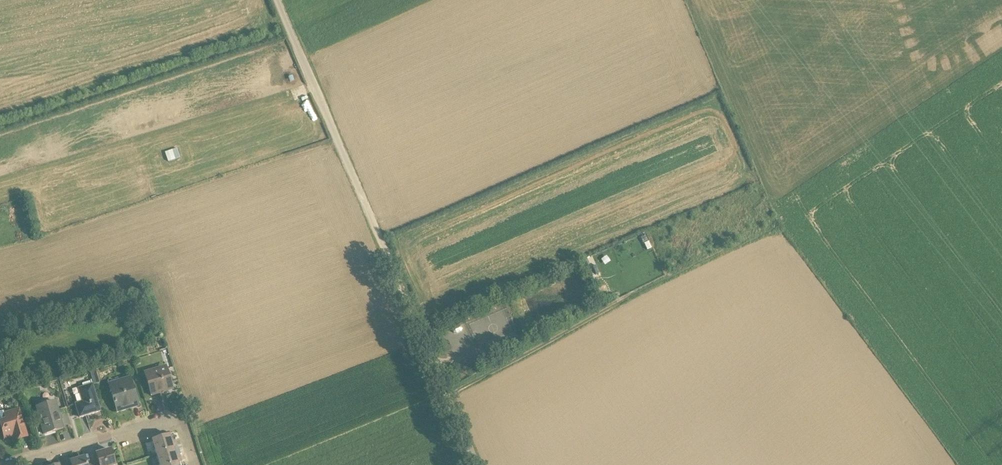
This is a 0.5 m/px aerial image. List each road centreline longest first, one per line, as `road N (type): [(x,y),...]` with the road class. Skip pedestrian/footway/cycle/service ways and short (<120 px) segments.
road 1 (unclassified): [(477,464),(276,0)]
road 2 (residential): [(192,464),(180,427),(165,422),(17,464)]

